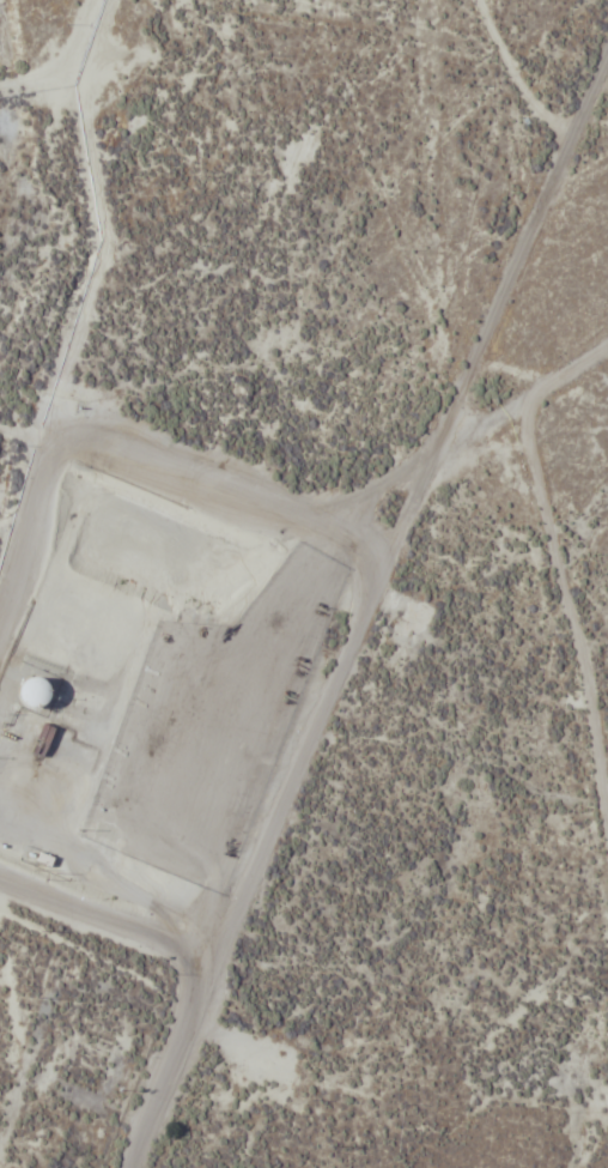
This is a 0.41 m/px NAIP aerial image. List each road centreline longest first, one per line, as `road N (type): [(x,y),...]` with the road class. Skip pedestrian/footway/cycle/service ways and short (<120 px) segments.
road 1 (residential): [(135,1167),(445,449),(607,350)]
road 2 (residential): [(607,57),(445,449)]
road 3 (residential): [(607,807),(323,724)]

